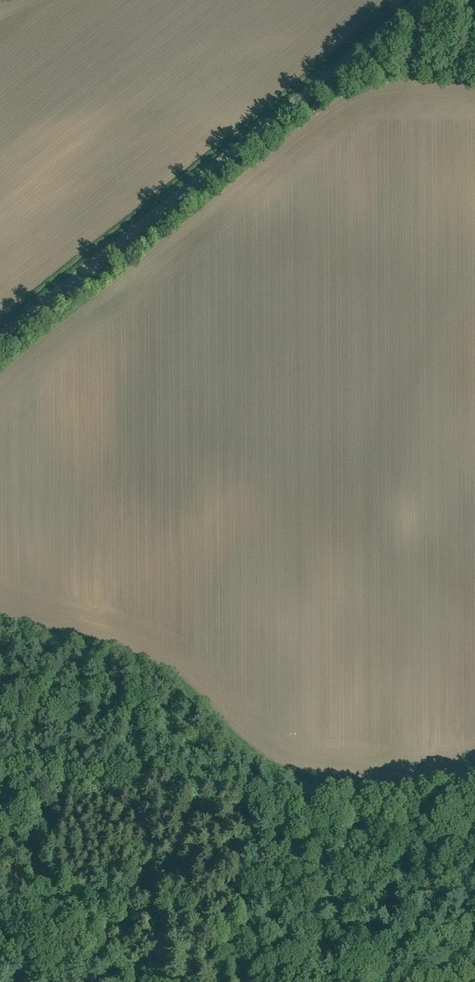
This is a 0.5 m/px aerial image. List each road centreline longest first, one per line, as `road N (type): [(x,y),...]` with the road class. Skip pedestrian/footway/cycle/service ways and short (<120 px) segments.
road 1 (secondary): [(0,342),(425,0)]

